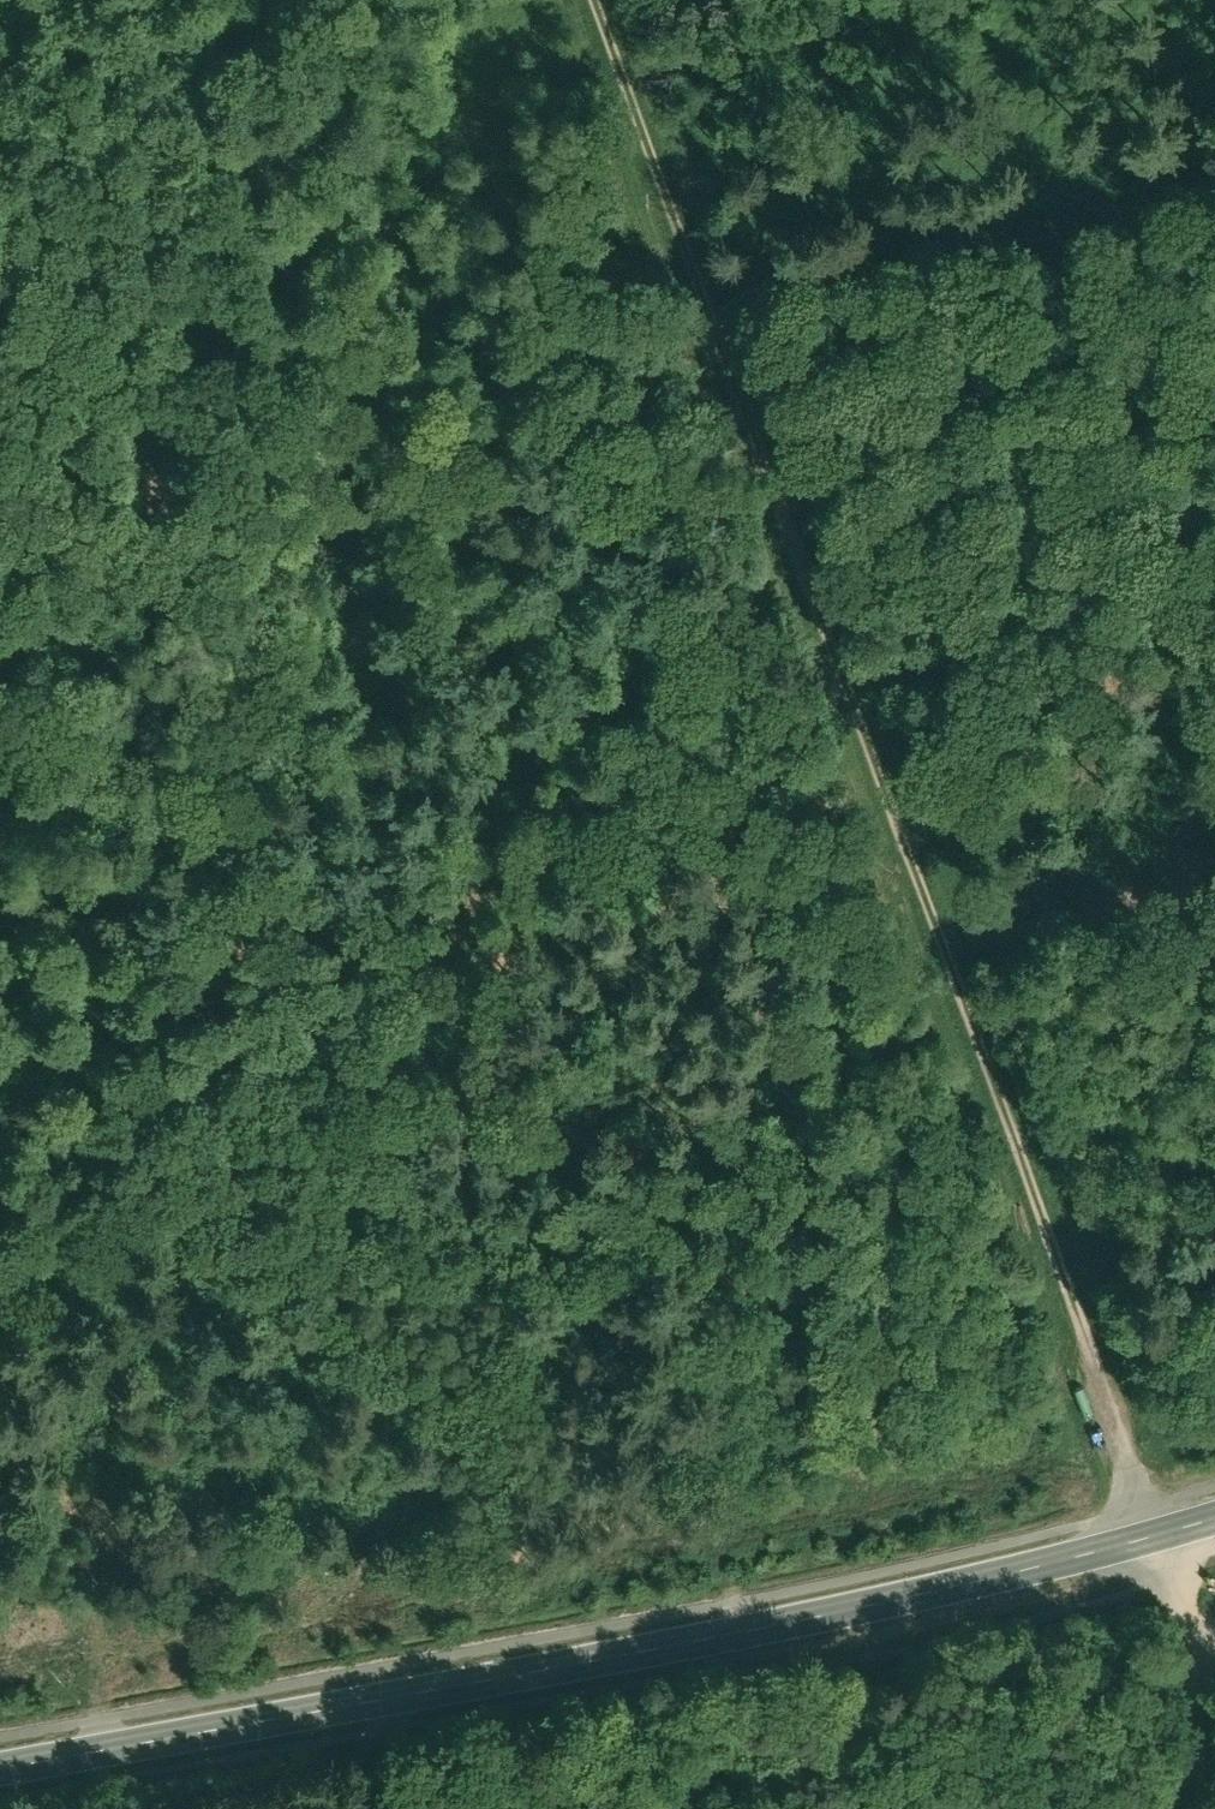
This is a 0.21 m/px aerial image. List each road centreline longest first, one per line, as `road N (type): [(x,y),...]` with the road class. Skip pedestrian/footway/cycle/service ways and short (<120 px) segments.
road 1 (secondary): [(1214,1521),(1008,1580),(0,1780)]

